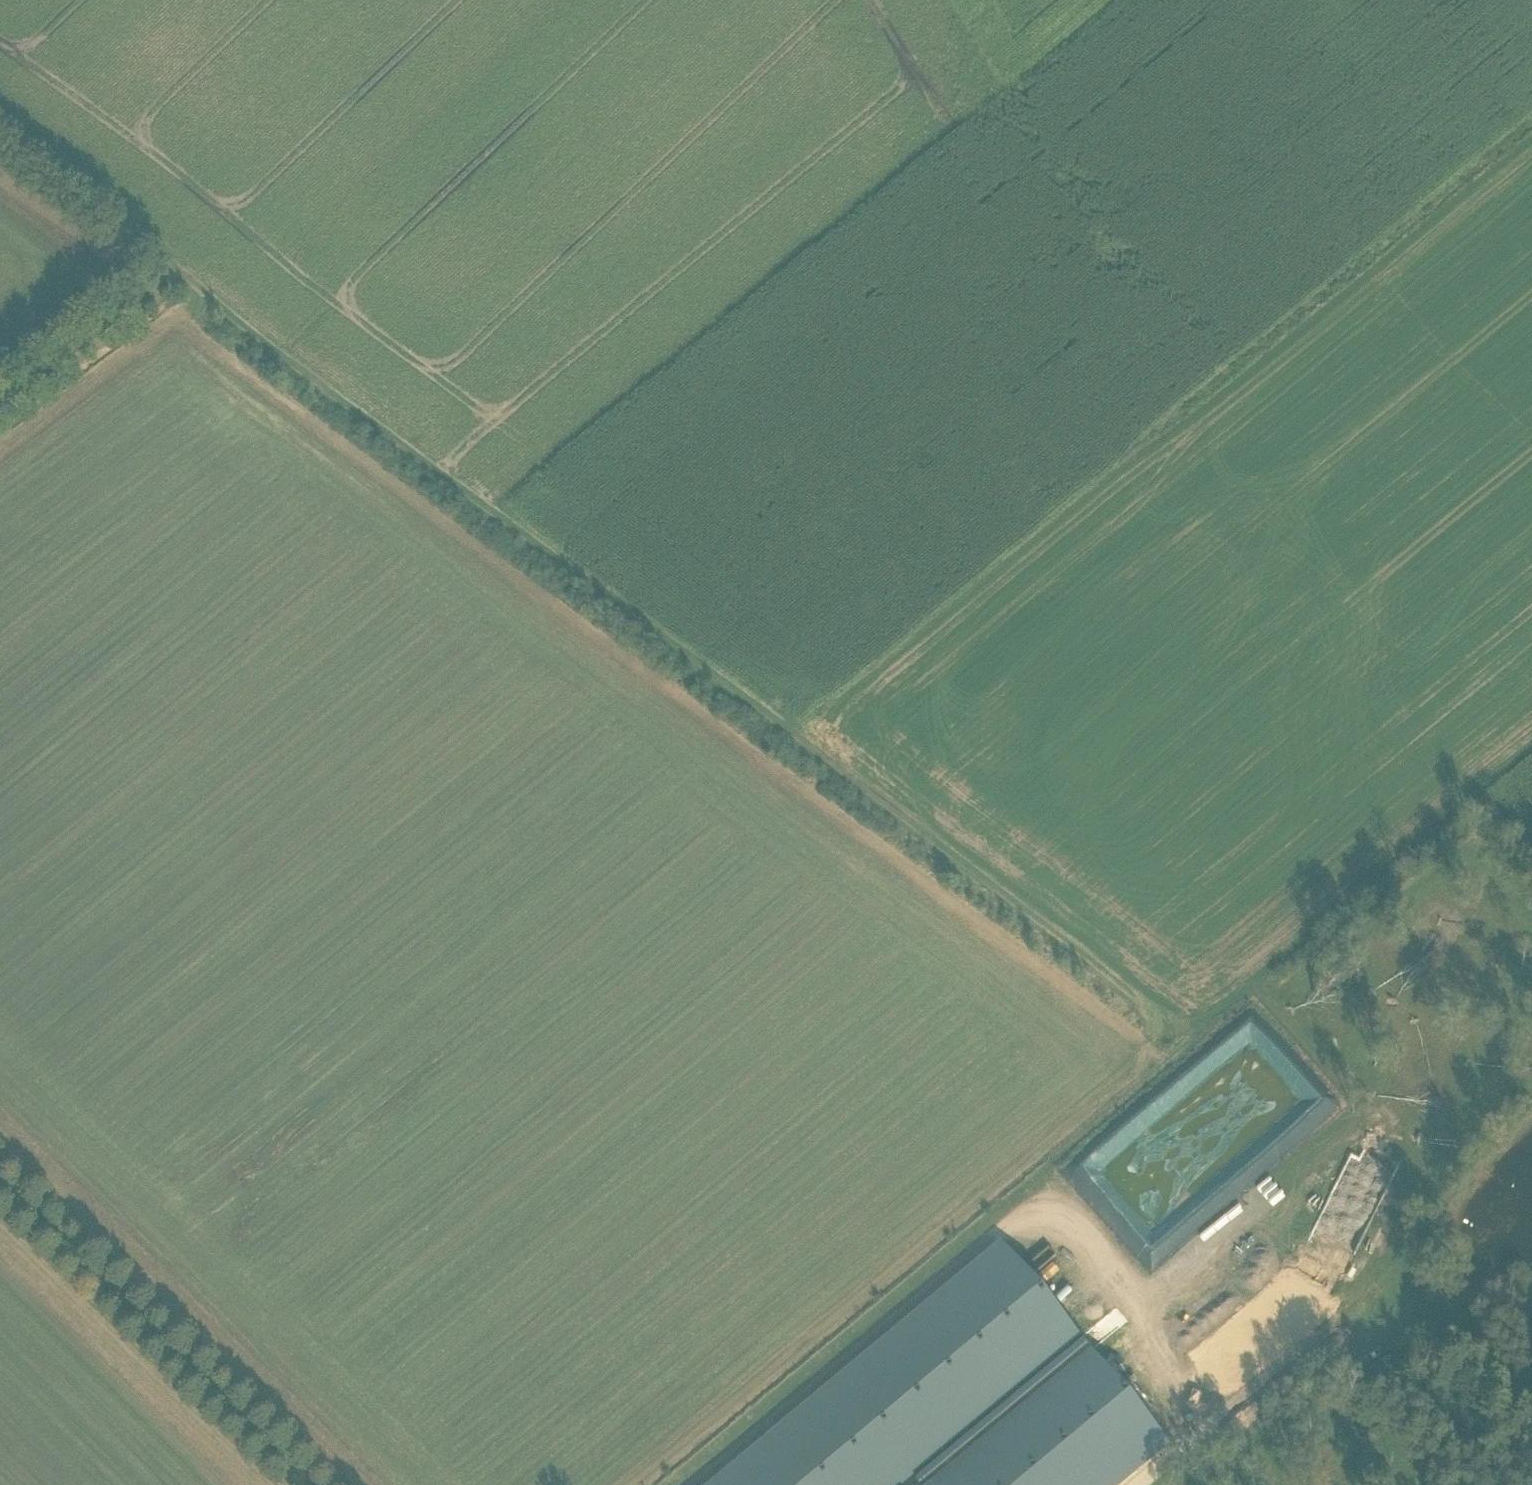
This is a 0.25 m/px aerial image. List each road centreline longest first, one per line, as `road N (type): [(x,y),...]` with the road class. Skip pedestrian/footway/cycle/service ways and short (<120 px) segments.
road 1 (track): [(0,137),(343,401),(1197,1026)]
road 2 (track): [(177,269),(0,403)]

